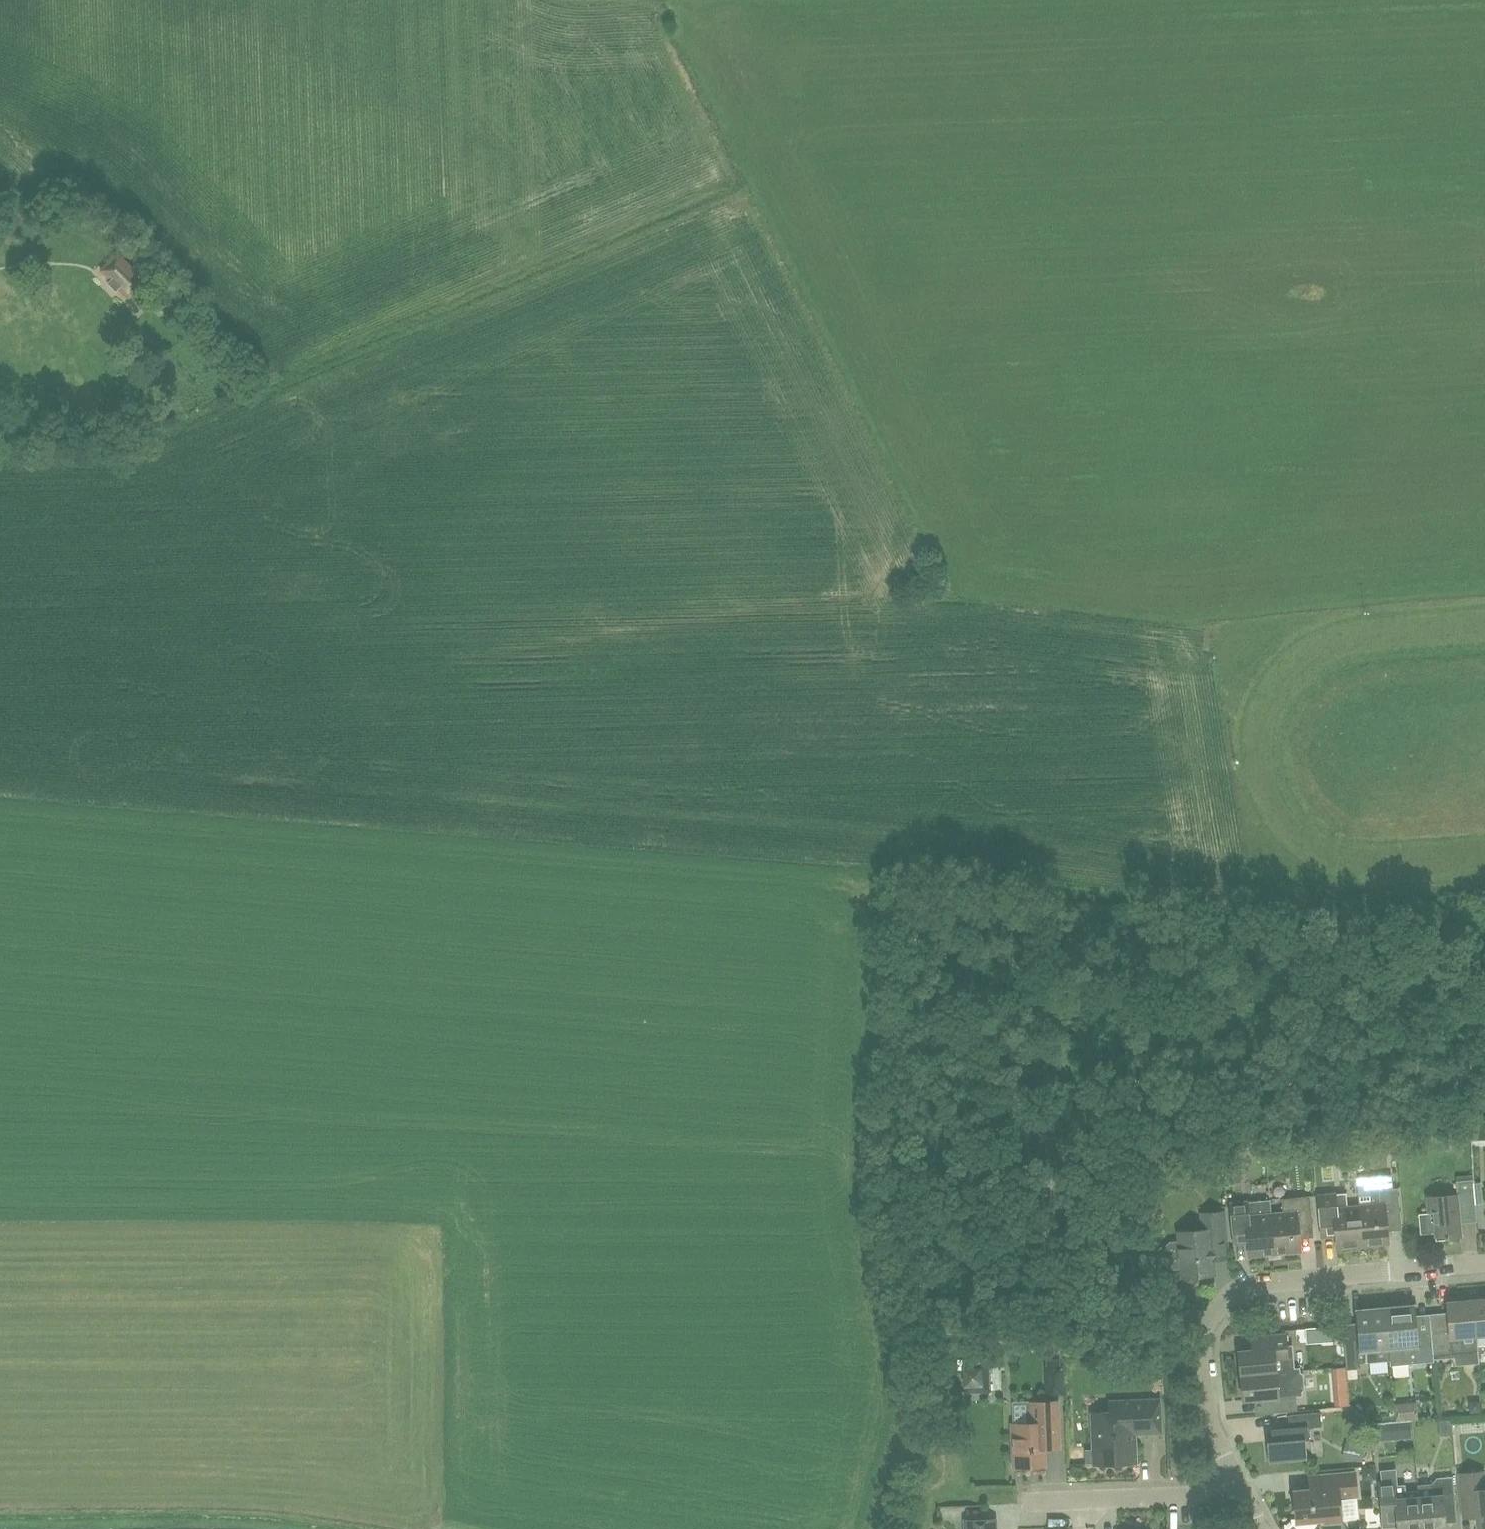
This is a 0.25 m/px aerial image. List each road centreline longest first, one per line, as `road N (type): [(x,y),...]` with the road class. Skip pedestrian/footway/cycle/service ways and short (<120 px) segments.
road 1 (residential): [(1245,1496),(1205,1393),(1202,1338),(1225,1299),(1246,1286),(1484,1267)]
road 2 (residential): [(1026,1507),(1245,1496)]

